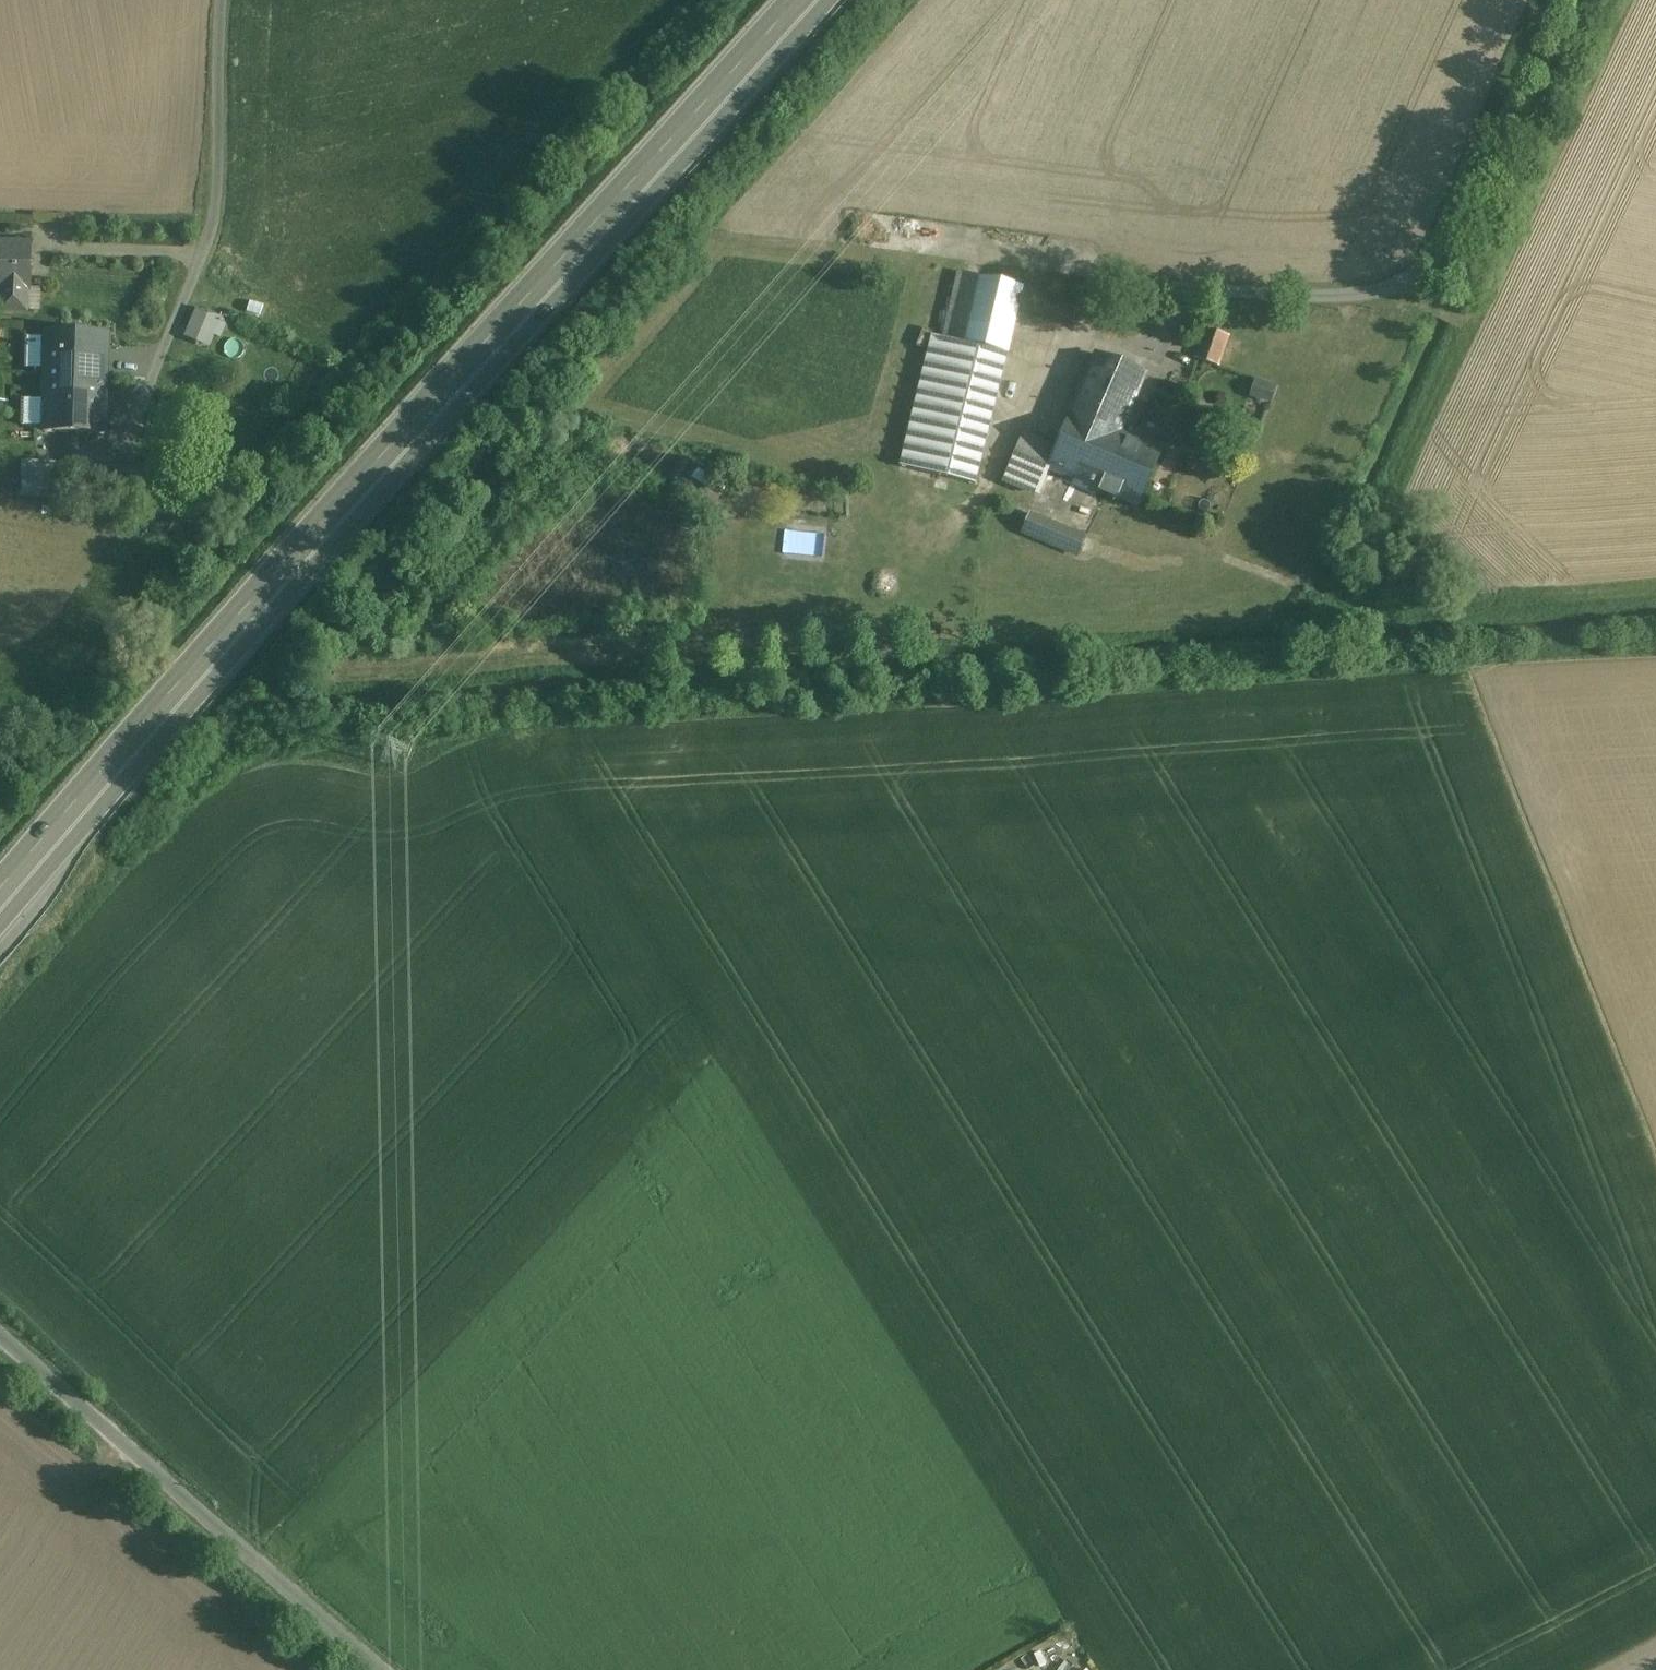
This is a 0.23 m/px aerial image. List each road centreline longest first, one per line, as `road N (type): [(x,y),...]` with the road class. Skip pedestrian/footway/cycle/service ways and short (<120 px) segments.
road 1 (trunk): [(807,0),(0,904)]
road 2 (unclassified): [(378,1669),(0,1340)]

